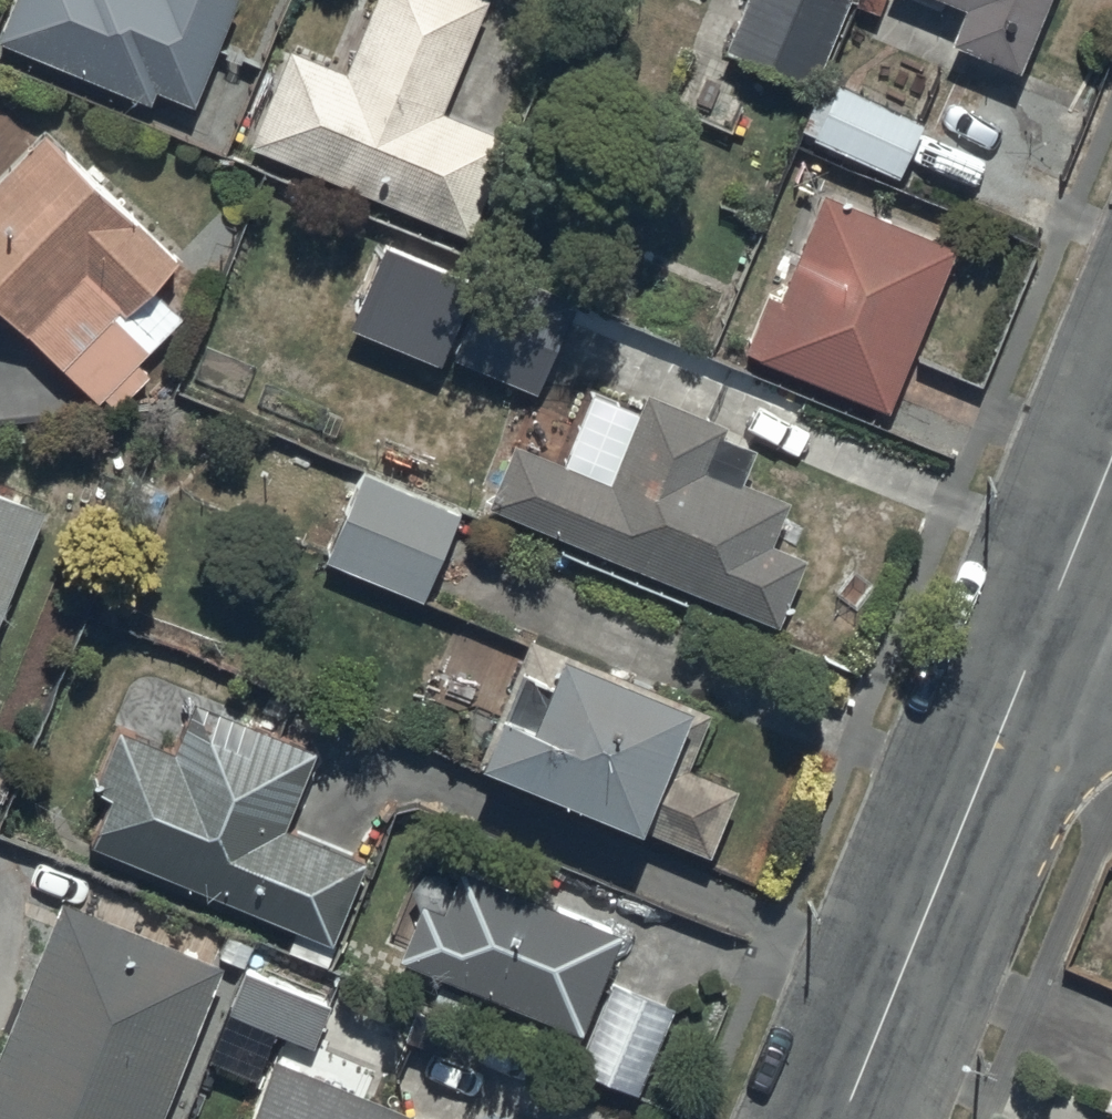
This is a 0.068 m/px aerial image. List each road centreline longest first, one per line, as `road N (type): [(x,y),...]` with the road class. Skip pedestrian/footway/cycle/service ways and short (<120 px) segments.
road 1 (tertiary): [(845,1118),(1048,618)]
road 2 (tertiary): [(1048,618),(1111,462)]

